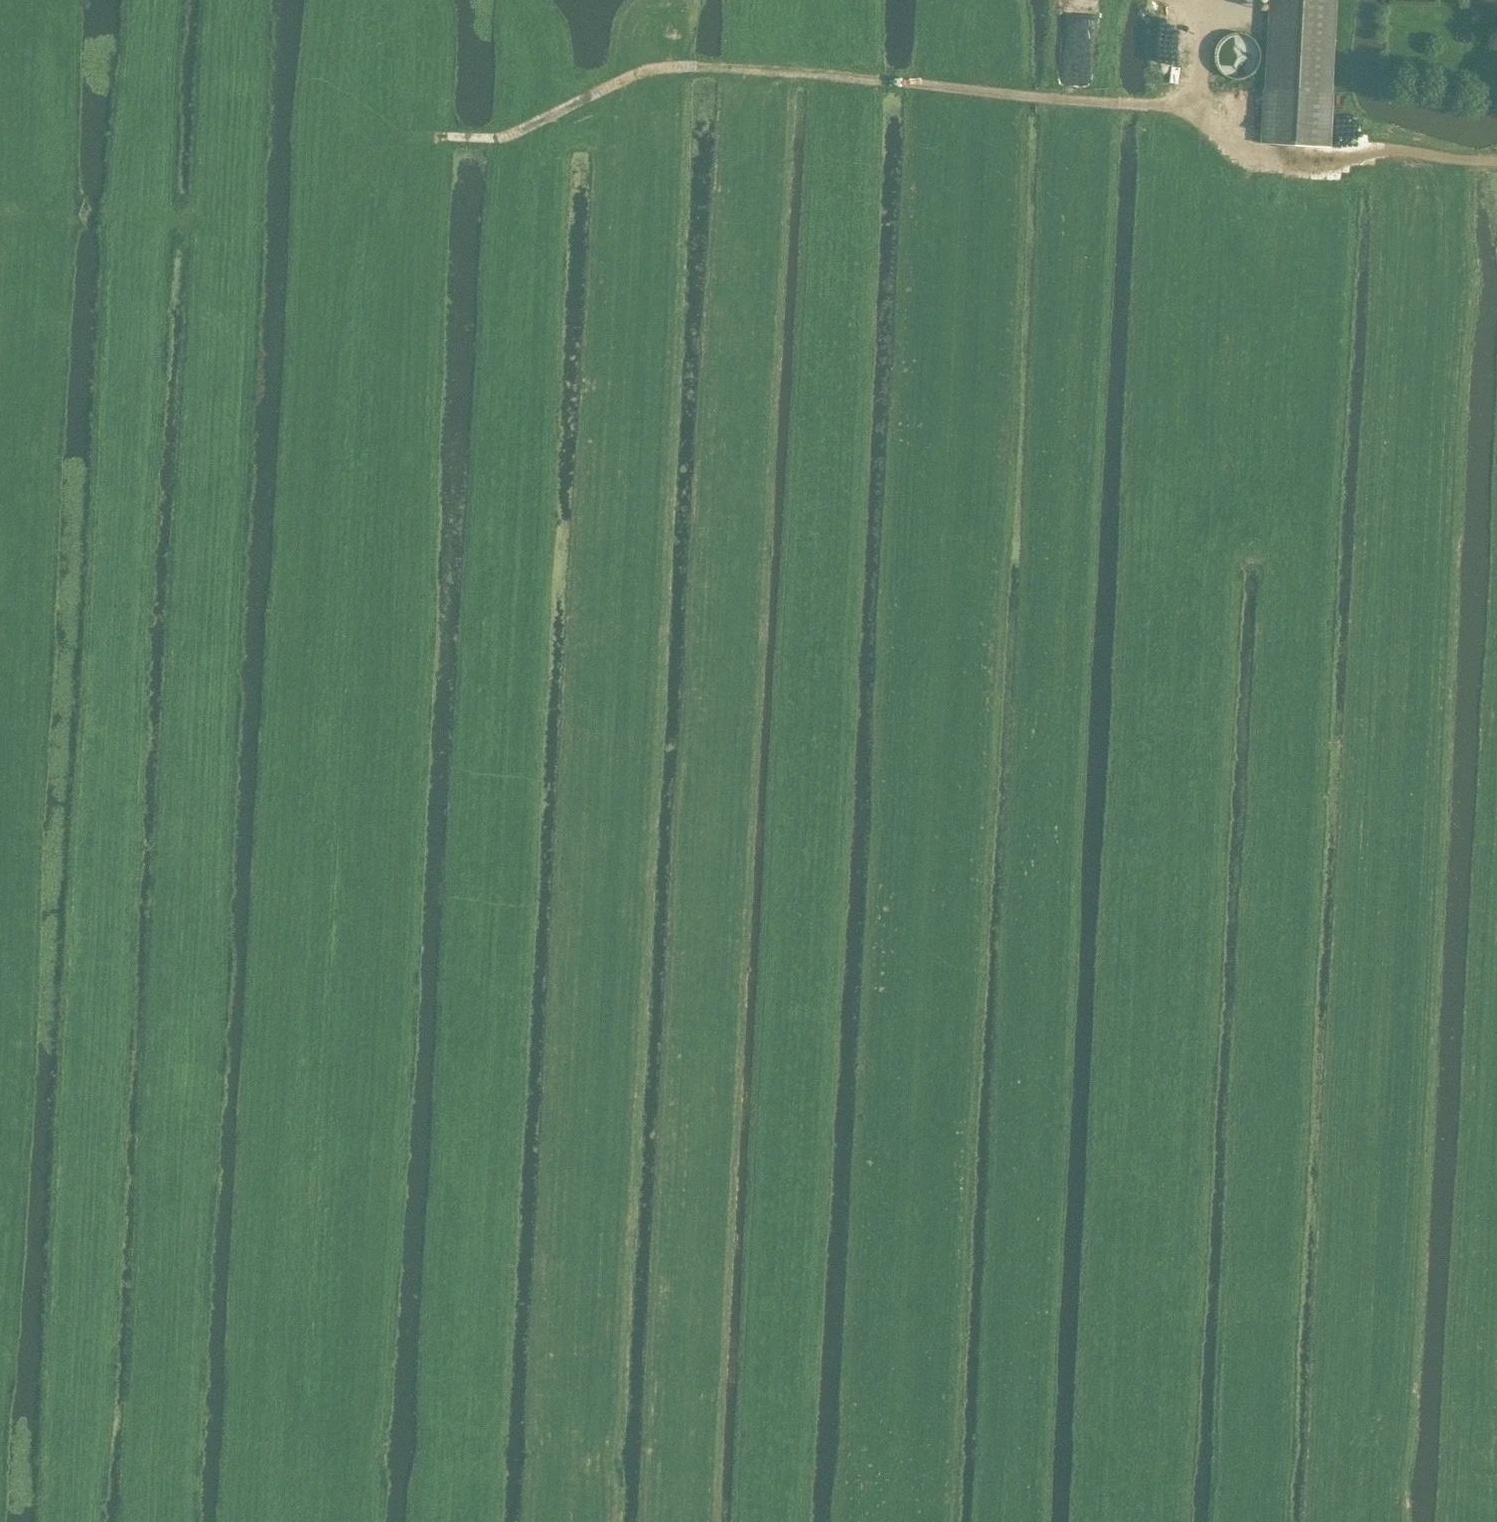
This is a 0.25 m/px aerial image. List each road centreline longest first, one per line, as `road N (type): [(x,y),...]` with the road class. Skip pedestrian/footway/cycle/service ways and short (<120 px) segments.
road 1 (track): [(1496,160),(1377,147),(1323,174),(1285,170),(1237,152),(1181,104),(838,75),(646,70),(504,137),(448,136),(414,151),(377,326)]

